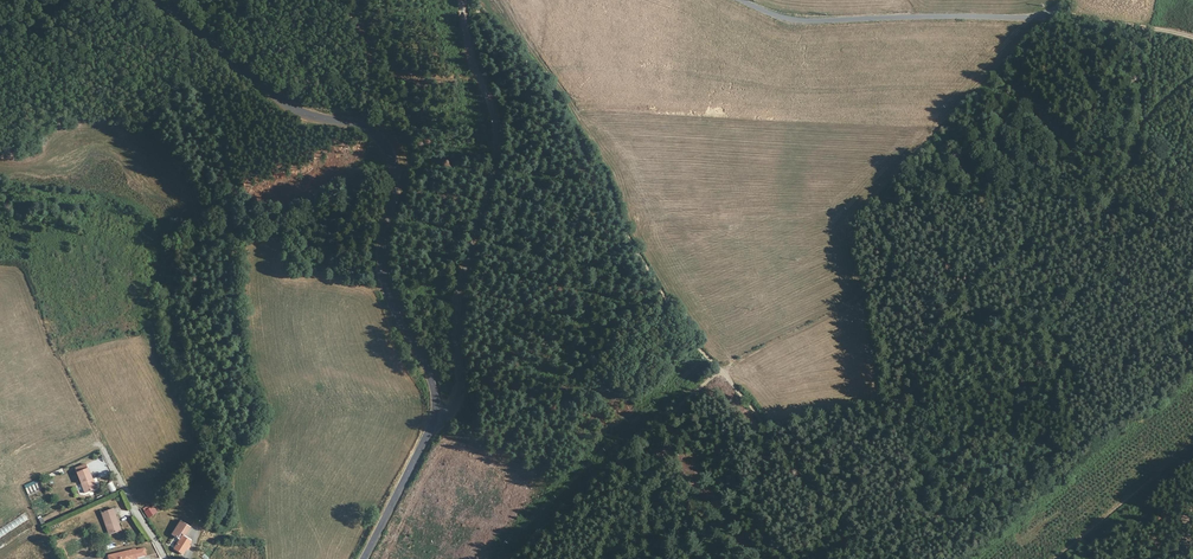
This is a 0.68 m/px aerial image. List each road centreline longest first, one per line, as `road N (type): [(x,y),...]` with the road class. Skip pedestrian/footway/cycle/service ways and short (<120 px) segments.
road 1 (track): [(623,558),(648,458),(727,370),(900,287),(1048,238),(1146,219),(1192,228)]
road 2 (track): [(861,558),(641,261),(588,150),(549,92),(471,0)]
road 3 (tertiary): [(155,0),(300,111),(379,130),(390,141),(400,172),(382,243),(384,279),(433,383),(434,419)]
road 4 (unclassified): [(434,419),(459,395),(457,306),(502,136),(471,53),(463,0)]
road 5 (unclassified): [(741,0),(809,21),(1032,17),(1066,0)]
road 6 (track): [(505,558),(648,458)]
road 7 (tertiary): [(434,419),(364,558)]
road 8 (residential): [(166,558),(107,453)]

